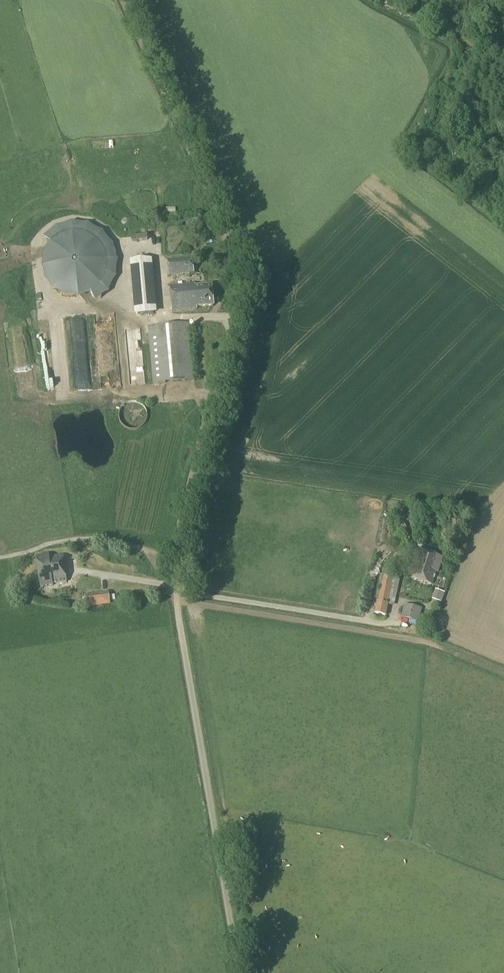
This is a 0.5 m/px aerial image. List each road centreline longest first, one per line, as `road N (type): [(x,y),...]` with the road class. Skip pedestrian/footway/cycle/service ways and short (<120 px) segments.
road 1 (unclassified): [(241,972),(176,592),(246,279),(123,0)]

